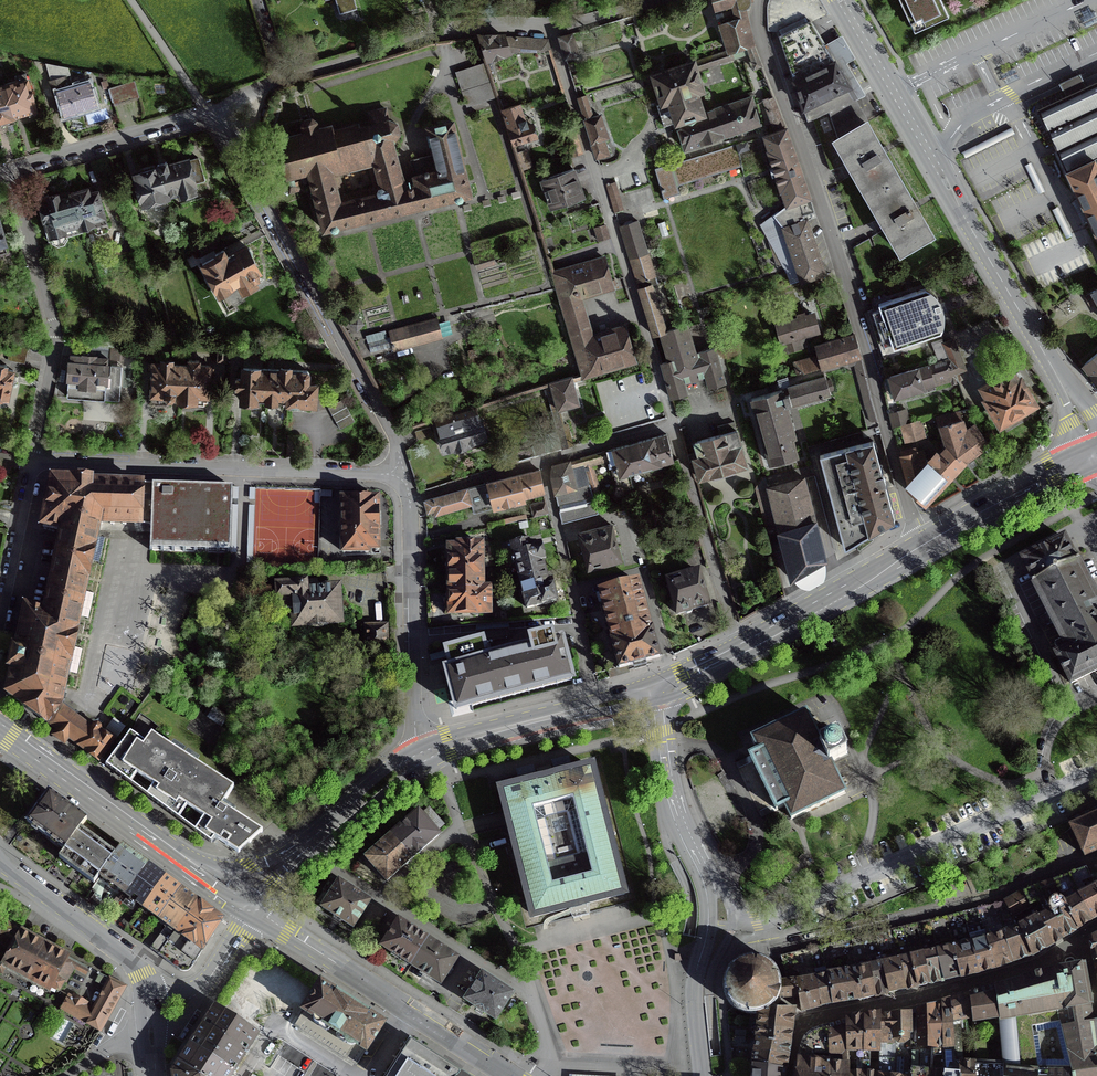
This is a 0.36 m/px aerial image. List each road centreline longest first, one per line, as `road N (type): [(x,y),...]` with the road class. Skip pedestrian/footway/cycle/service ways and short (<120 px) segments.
road 1 (residential): [(757,0),(924,549)]
road 2 (residential): [(1096,450),(838,0)]
road 3 (residential): [(404,476),(394,436),(214,112)]
road 4 (residential): [(673,424),(551,32)]
road 5 (residential): [(701,1075),(694,991),(709,906),(671,784),(664,694)]
road 6 (residential): [(756,922),(1096,773)]
road 7 (residential): [(34,462),(404,476)]
road 8 (residential): [(1096,858),(977,903),(782,951),(767,945),(756,922)]
road 9 (primary): [(0,729),(254,909)]
road 10 (residential): [(254,909),(506,1075)]
road 11 (residential): [(8,171),(55,337),(34,462)]
road 12 (residential): [(425,754),(416,735),(410,498)]
road 13 (residential): [(596,708),(543,461)]
road 14 (residential): [(743,655),(673,424)]
road 15 (primary): [(254,909),(310,847),(425,754)]
road 16 (residential): [(0,864),(136,969),(150,1023)]
road 17 (residential): [(214,112),(8,171)]
road 18 (primary): [(743,655),(924,549)]
road 19 (primary): [(924,549),(1096,454)]
road 20 (primary): [(425,754),(596,708)]
road 21 (residential): [(254,909),(206,985),(150,1023)]
road 22 (residential): [(0,610),(34,462)]
road 23 (residential): [(410,498),(543,461)]
road 24 (residential): [(543,461),(673,424)]

